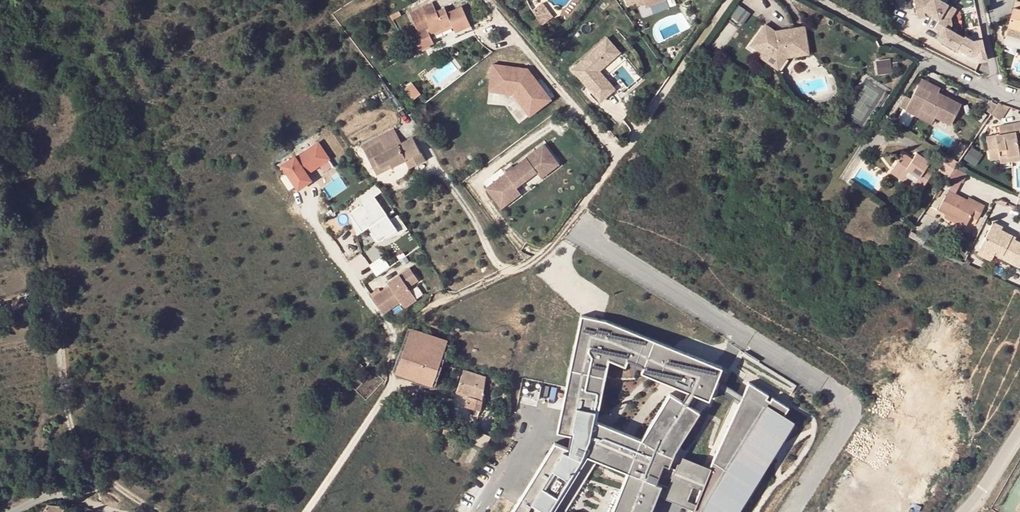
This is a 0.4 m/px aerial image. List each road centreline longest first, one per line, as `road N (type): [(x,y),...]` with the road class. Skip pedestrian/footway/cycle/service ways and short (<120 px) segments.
road 1 (residential): [(306,511),(391,386),(397,332),(545,257),(730,0)]
road 2 (unclassified): [(1019,101),(818,0)]

